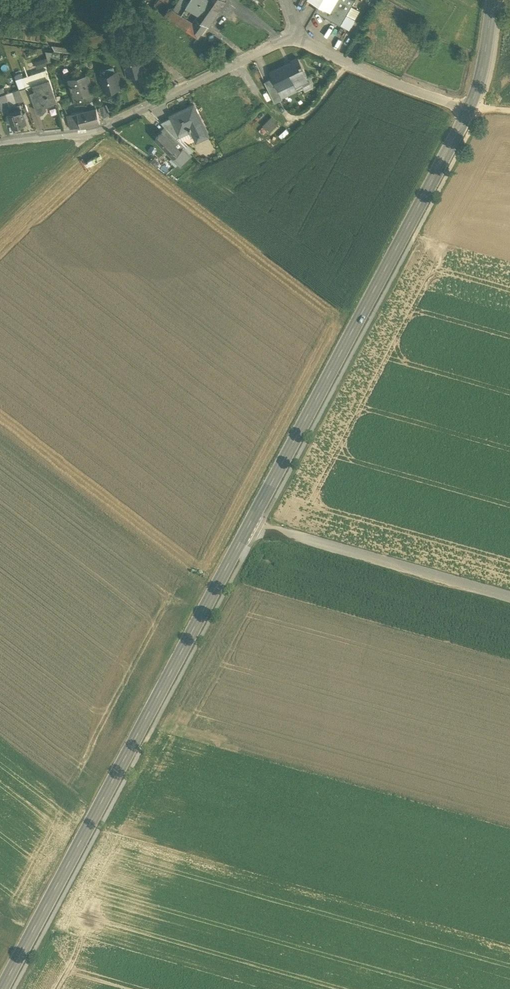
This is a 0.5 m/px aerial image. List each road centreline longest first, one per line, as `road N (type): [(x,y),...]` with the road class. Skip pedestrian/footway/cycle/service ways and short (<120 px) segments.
road 1 (secondary): [(2,988),(470,111)]
road 2 (residential): [(0,144),(96,134),(294,37)]
road 3 (residential): [(294,37),(470,111)]
road 4 (track): [(0,224),(82,135)]

